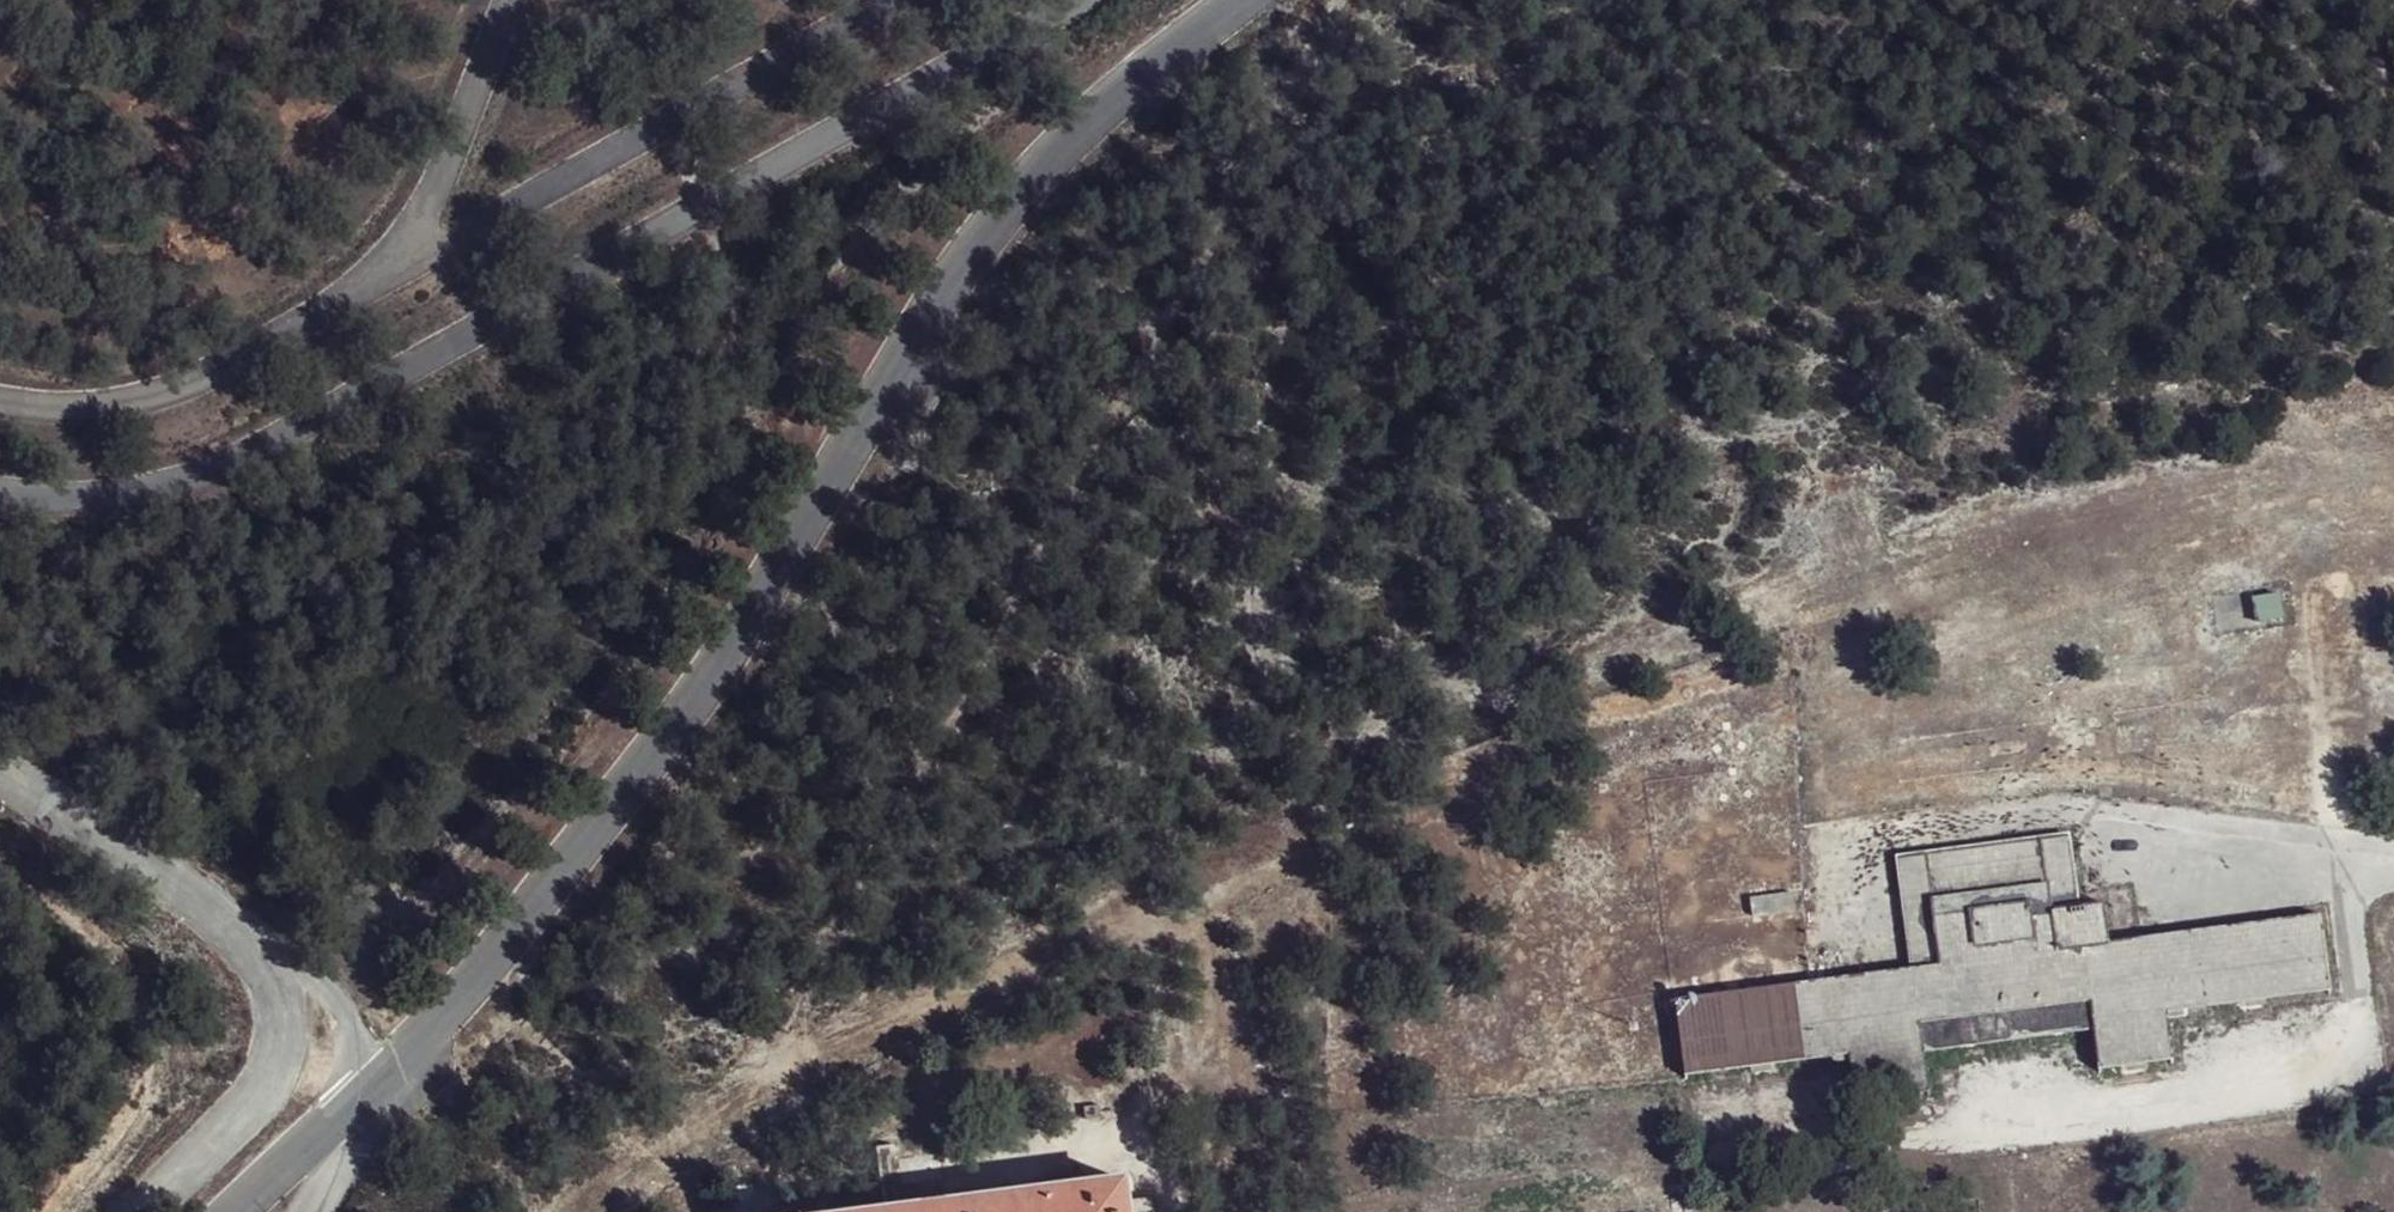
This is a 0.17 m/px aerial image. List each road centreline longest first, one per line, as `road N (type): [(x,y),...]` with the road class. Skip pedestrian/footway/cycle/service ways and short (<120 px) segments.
road 1 (unclassified): [(242,1211),(371,1077),(437,1031),(540,908),(837,477),(942,290),(1052,155),(1233,0)]
road 2 (unclassified): [(0,502),(221,488),(740,215),(1111,0)]
road 3 (unclassified): [(0,783),(267,957),(283,1037),(226,1138),(161,1211)]

